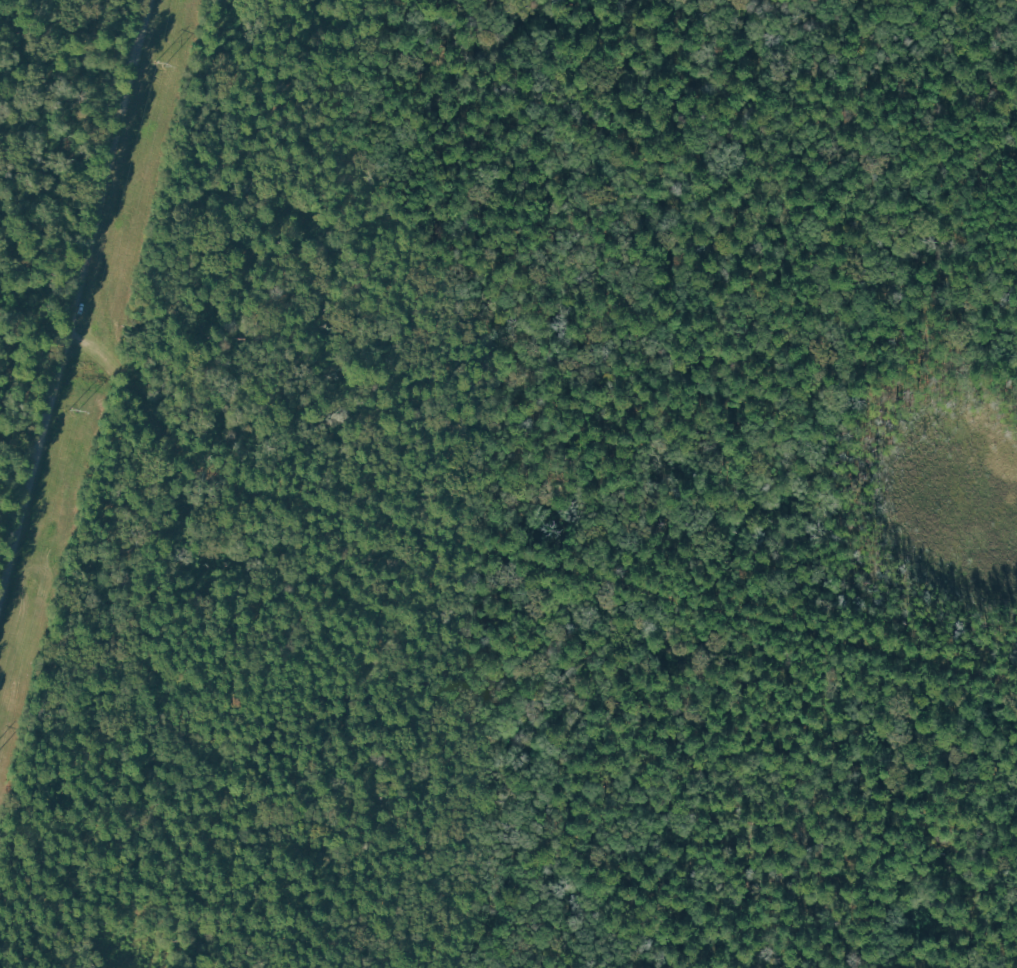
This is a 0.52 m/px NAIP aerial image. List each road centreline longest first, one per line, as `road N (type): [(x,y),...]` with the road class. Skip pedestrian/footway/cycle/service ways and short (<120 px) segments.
road 1 (residential): [(0,605),(154,0)]

